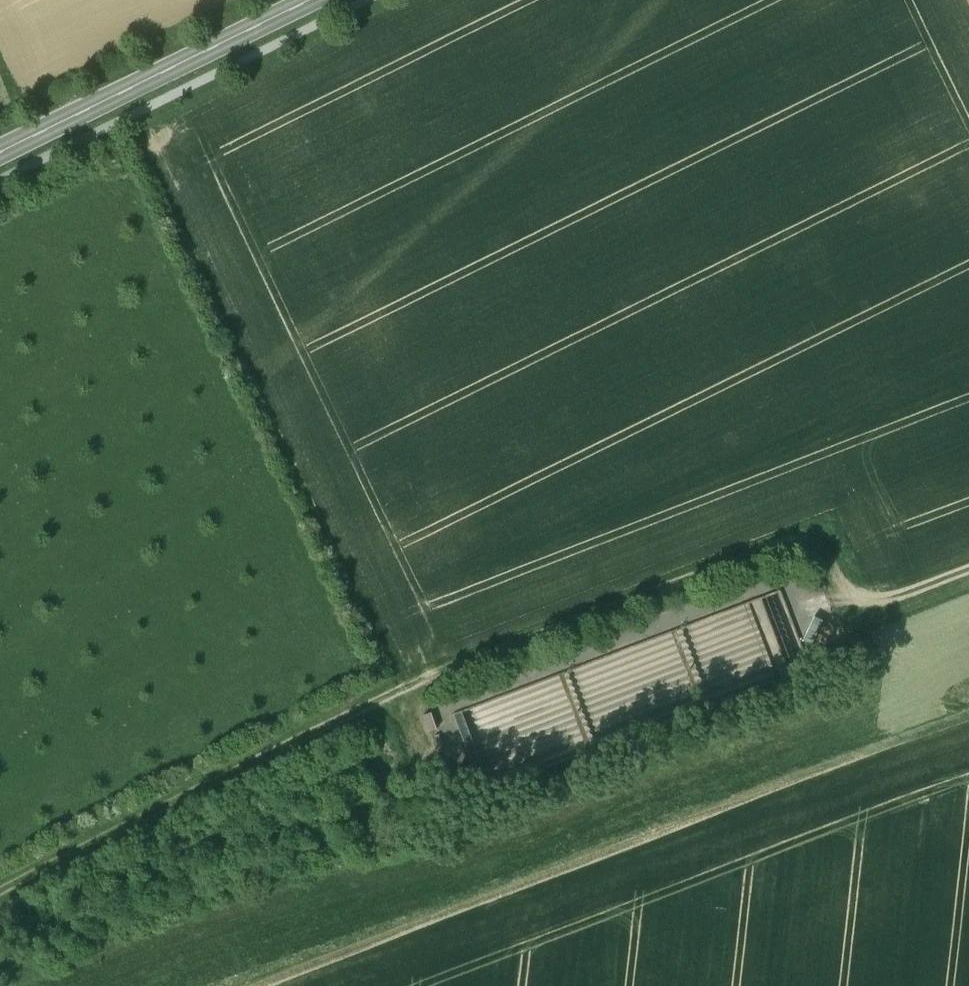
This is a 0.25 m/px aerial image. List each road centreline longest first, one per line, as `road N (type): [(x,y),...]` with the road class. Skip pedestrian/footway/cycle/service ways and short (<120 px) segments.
road 1 (track): [(0,914),(768,523),(875,606),(968,570)]
road 2 (tertiary): [(0,152),(311,0)]

